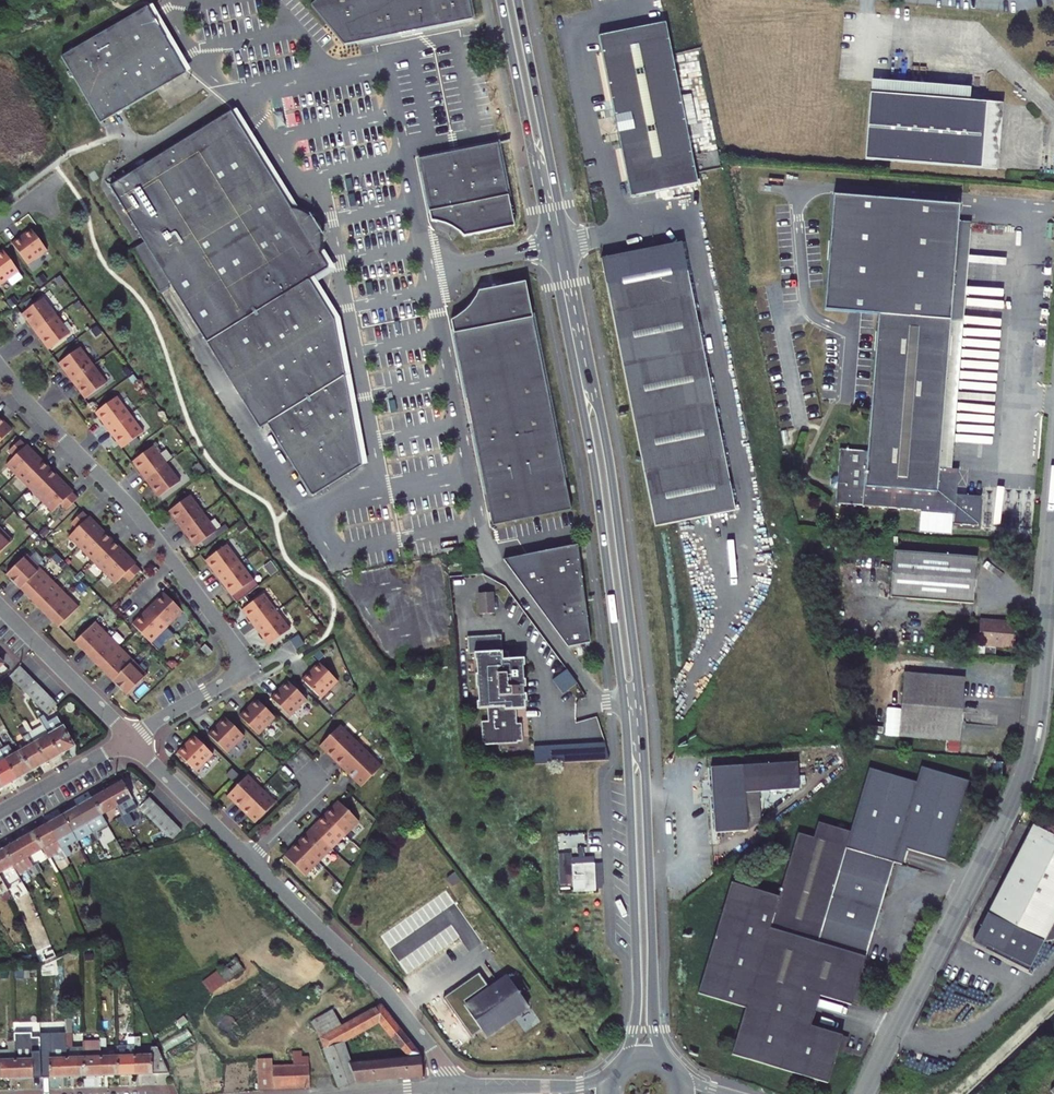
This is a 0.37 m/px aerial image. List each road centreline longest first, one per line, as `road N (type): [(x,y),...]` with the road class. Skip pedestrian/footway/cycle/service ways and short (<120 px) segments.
road 1 (primary): [(500,0),(591,452),(624,701),(638,994),(620,1067)]
road 2 (primary): [(667,1063),(653,1021),(643,729),(612,473),(518,0)]
road 3 (unclassified): [(1053,524),(1030,752),(863,1093)]
road 4 (residential): [(0,367),(137,513),(243,657),(236,675),(130,738)]
road 5 (residential): [(251,860),(379,986),(440,1065),(448,1093)]
road 6 (residential): [(0,606),(130,738)]
road 7 (residential): [(130,738),(251,860)]
road 8 (residential): [(0,812),(130,738)]
road 9 (residential): [(613,1075),(491,1093)]

